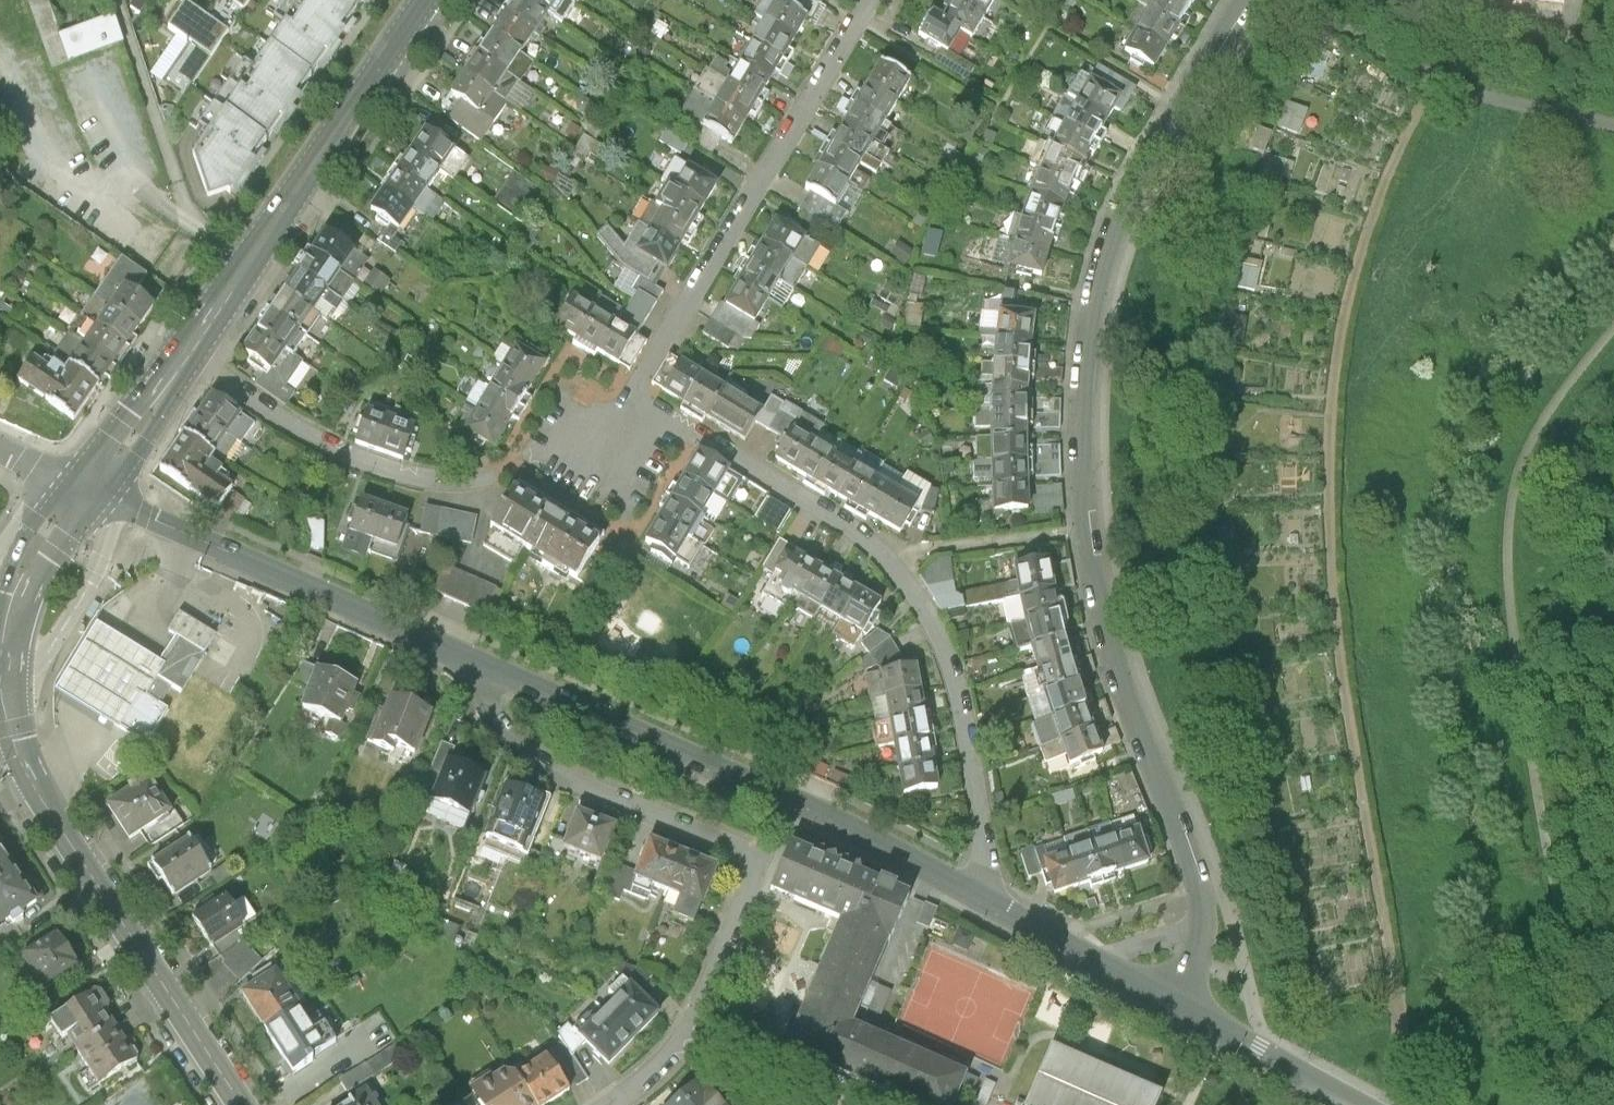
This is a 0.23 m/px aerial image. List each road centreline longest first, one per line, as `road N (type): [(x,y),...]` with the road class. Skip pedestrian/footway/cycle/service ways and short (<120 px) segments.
road 1 (residential): [(1244,0),(1113,231),(1091,302),(1082,377),(1082,493),(1097,597),(1119,681),(1203,910),(1202,935),(1174,1000)]
road 2 (residential): [(612,440),(694,432),(828,514),(908,581),(958,690),(983,832),(975,892)]
road 3 (residential): [(481,662),(779,791),(975,892)]
road 4 (residential): [(692,1026),(752,858),(560,775),(527,753),(498,730),(483,697),(481,662)]
road 5 (residential): [(870,0),(642,375),(612,440)]
road 6 (tertiary): [(241,1104),(40,794),(2,692)]
road 7 (residential): [(612,440),(532,454),(476,482),(436,482),(322,444),(258,404),(192,348)]
road 8 (residential): [(87,488),(481,662)]
road 9 (secondary): [(192,348),(426,0)]
road 10 (residential): [(975,892),(1174,1000)]
road 11 (residential): [(1174,1000),(1363,1104)]
road 12 (residential): [(692,1026),(879,1104)]
road 13 (secondary): [(87,488),(192,348)]
road 14 (secondary): [(5,640),(36,553),(87,488)]

